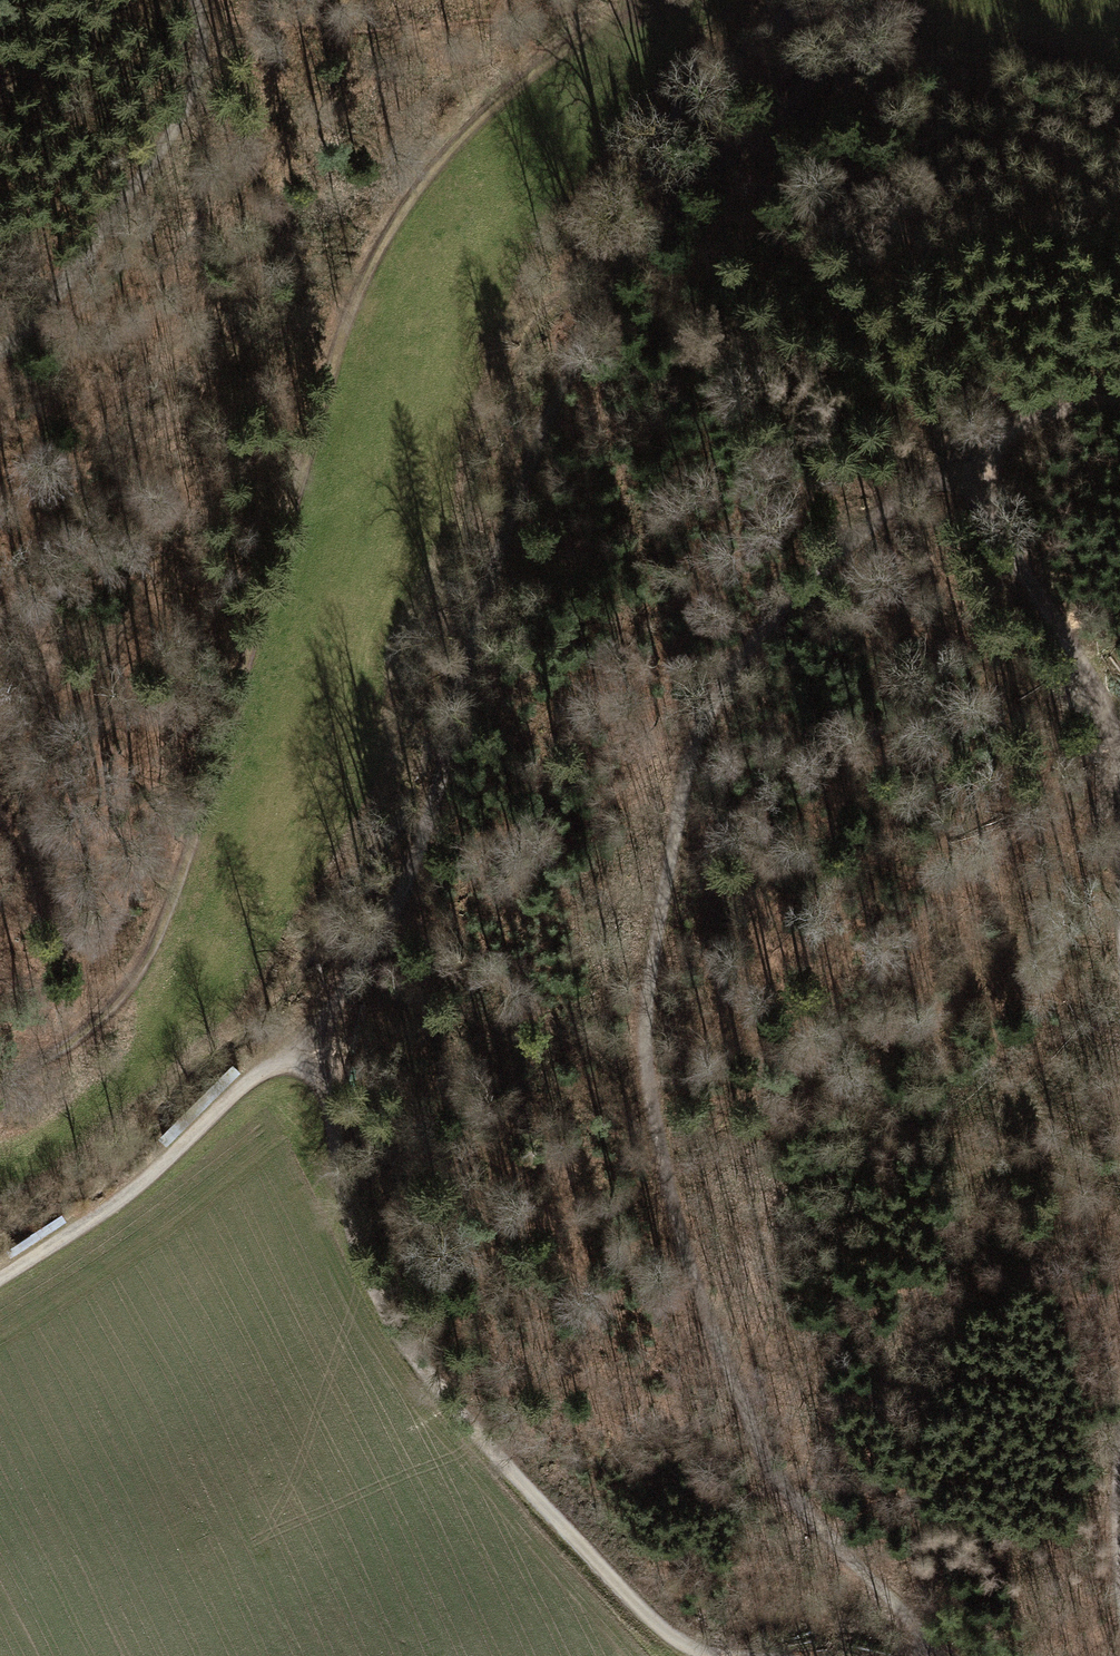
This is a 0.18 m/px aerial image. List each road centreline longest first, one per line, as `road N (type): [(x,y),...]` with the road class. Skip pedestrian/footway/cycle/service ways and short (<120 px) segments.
road 1 (track): [(932,1655),(895,1604),(775,1482),(725,1374),(678,1239),(652,1092),(656,956),(696,739),(734,666),(834,553),(1036,411),(1119,399)]
road 2 (track): [(0,1057),(105,995),(206,825),(316,418),(378,254),(456,150),(630,0)]
road 3 (track): [(833,0),(830,55),(680,207),(600,312),(546,424),(415,841),(342,1005),(300,1043)]
road 4 (track): [(300,1043),(326,1093),(345,1214),(372,1283),(437,1388),(656,1628),(682,1647),(720,1655)]
road 5 (track): [(960,464),(1111,730),(1119,862)]
road 6 (track): [(206,16),(187,109),(35,327),(0,344)]
road 7 (track): [(300,1043),(114,1204),(0,1279)]

